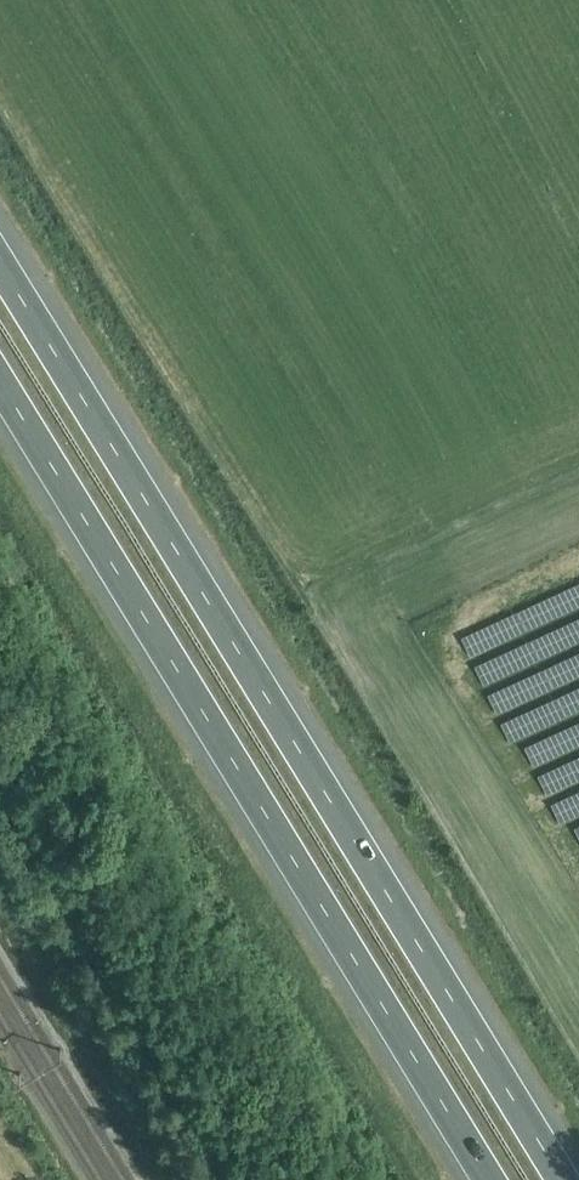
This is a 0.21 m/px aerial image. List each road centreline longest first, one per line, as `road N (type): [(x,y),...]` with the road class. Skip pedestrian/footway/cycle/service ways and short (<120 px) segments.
road 1 (motorway): [(556,1179),(0,264)]
road 2 (motorway): [(0,381),(485,1179)]

